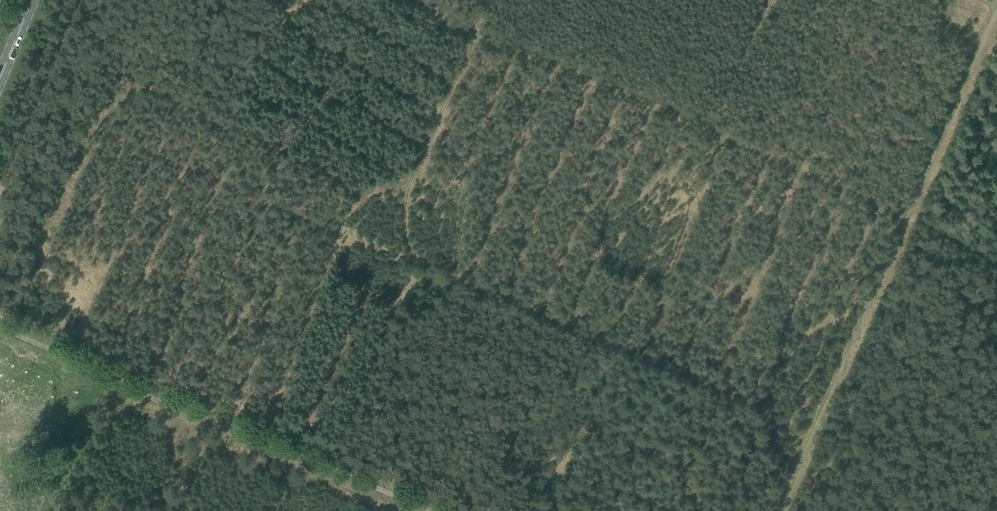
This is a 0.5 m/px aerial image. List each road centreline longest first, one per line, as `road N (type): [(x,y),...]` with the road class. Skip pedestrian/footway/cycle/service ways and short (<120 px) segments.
road 1 (track): [(0,331),(436,510)]

